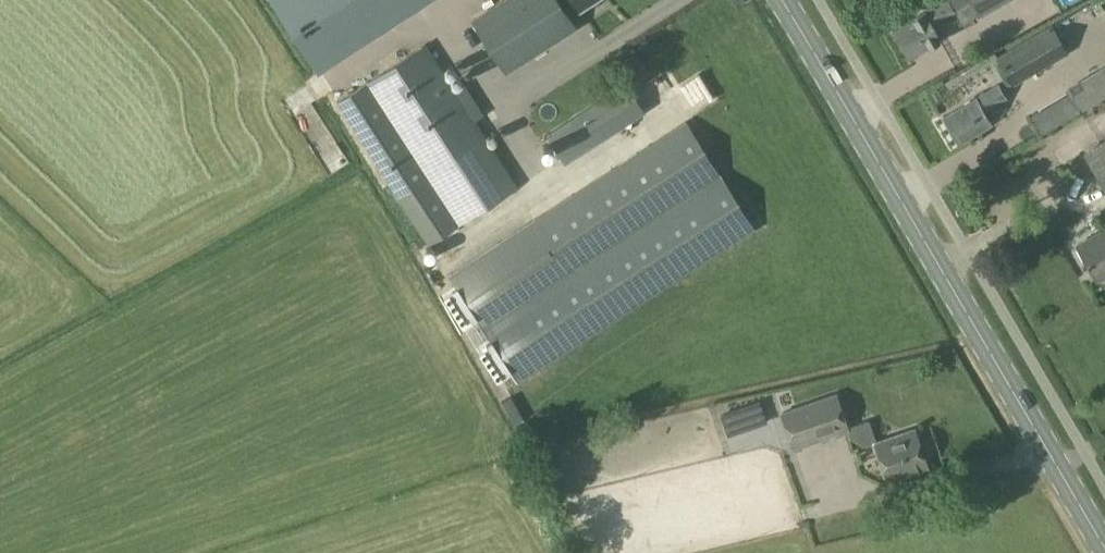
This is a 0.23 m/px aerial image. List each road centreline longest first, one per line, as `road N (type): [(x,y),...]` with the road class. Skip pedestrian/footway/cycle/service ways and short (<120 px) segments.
road 1 (primary): [(1104,548),(786,0)]

